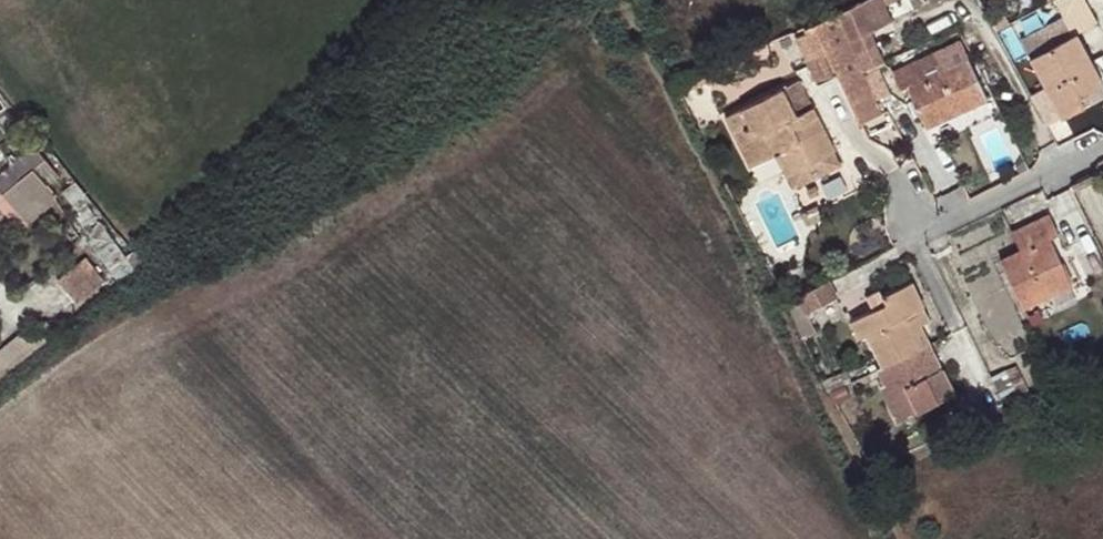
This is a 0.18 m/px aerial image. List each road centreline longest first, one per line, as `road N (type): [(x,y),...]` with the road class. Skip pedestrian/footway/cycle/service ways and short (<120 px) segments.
road 1 (residential): [(906,241),(1052,178),(1102,147)]

